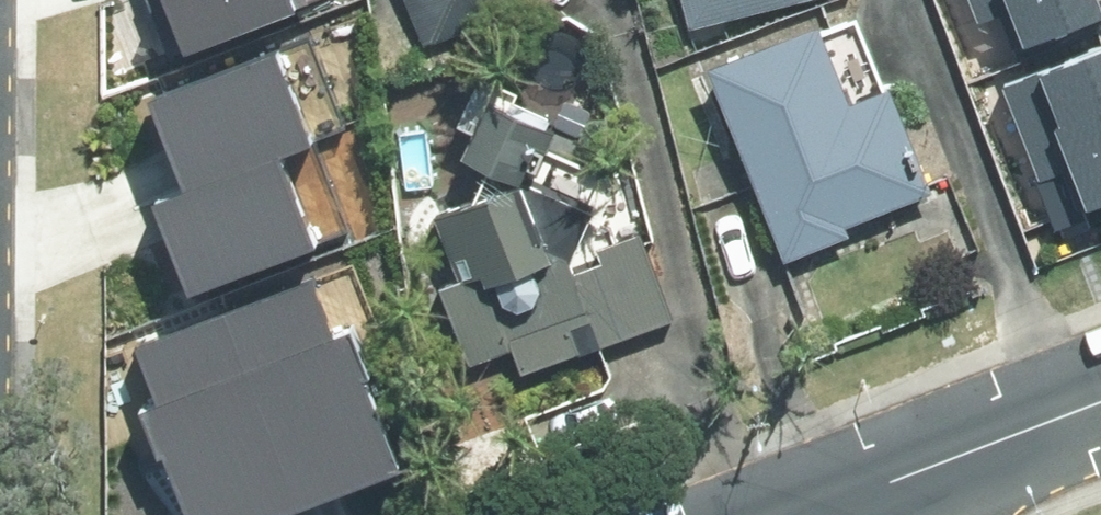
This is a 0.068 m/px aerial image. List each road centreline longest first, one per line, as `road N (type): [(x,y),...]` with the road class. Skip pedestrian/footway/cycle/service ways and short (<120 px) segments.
road 1 (tertiary): [(847,491),(1100,400)]

